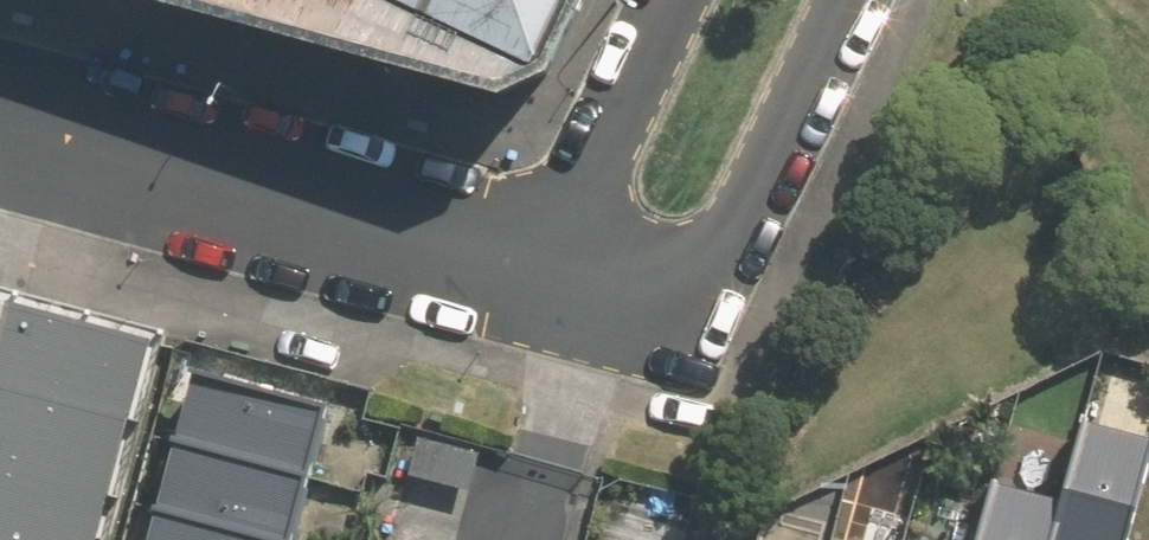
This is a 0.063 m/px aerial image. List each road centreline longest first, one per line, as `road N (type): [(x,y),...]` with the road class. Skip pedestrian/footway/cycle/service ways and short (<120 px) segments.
road 1 (residential): [(0,126),(555,277)]
road 2 (residential): [(854,0),(712,274),(656,293),(555,277)]
road 3 (residential): [(555,277),(682,0)]
road 4 (residential): [(555,277),(549,420),(519,539)]

